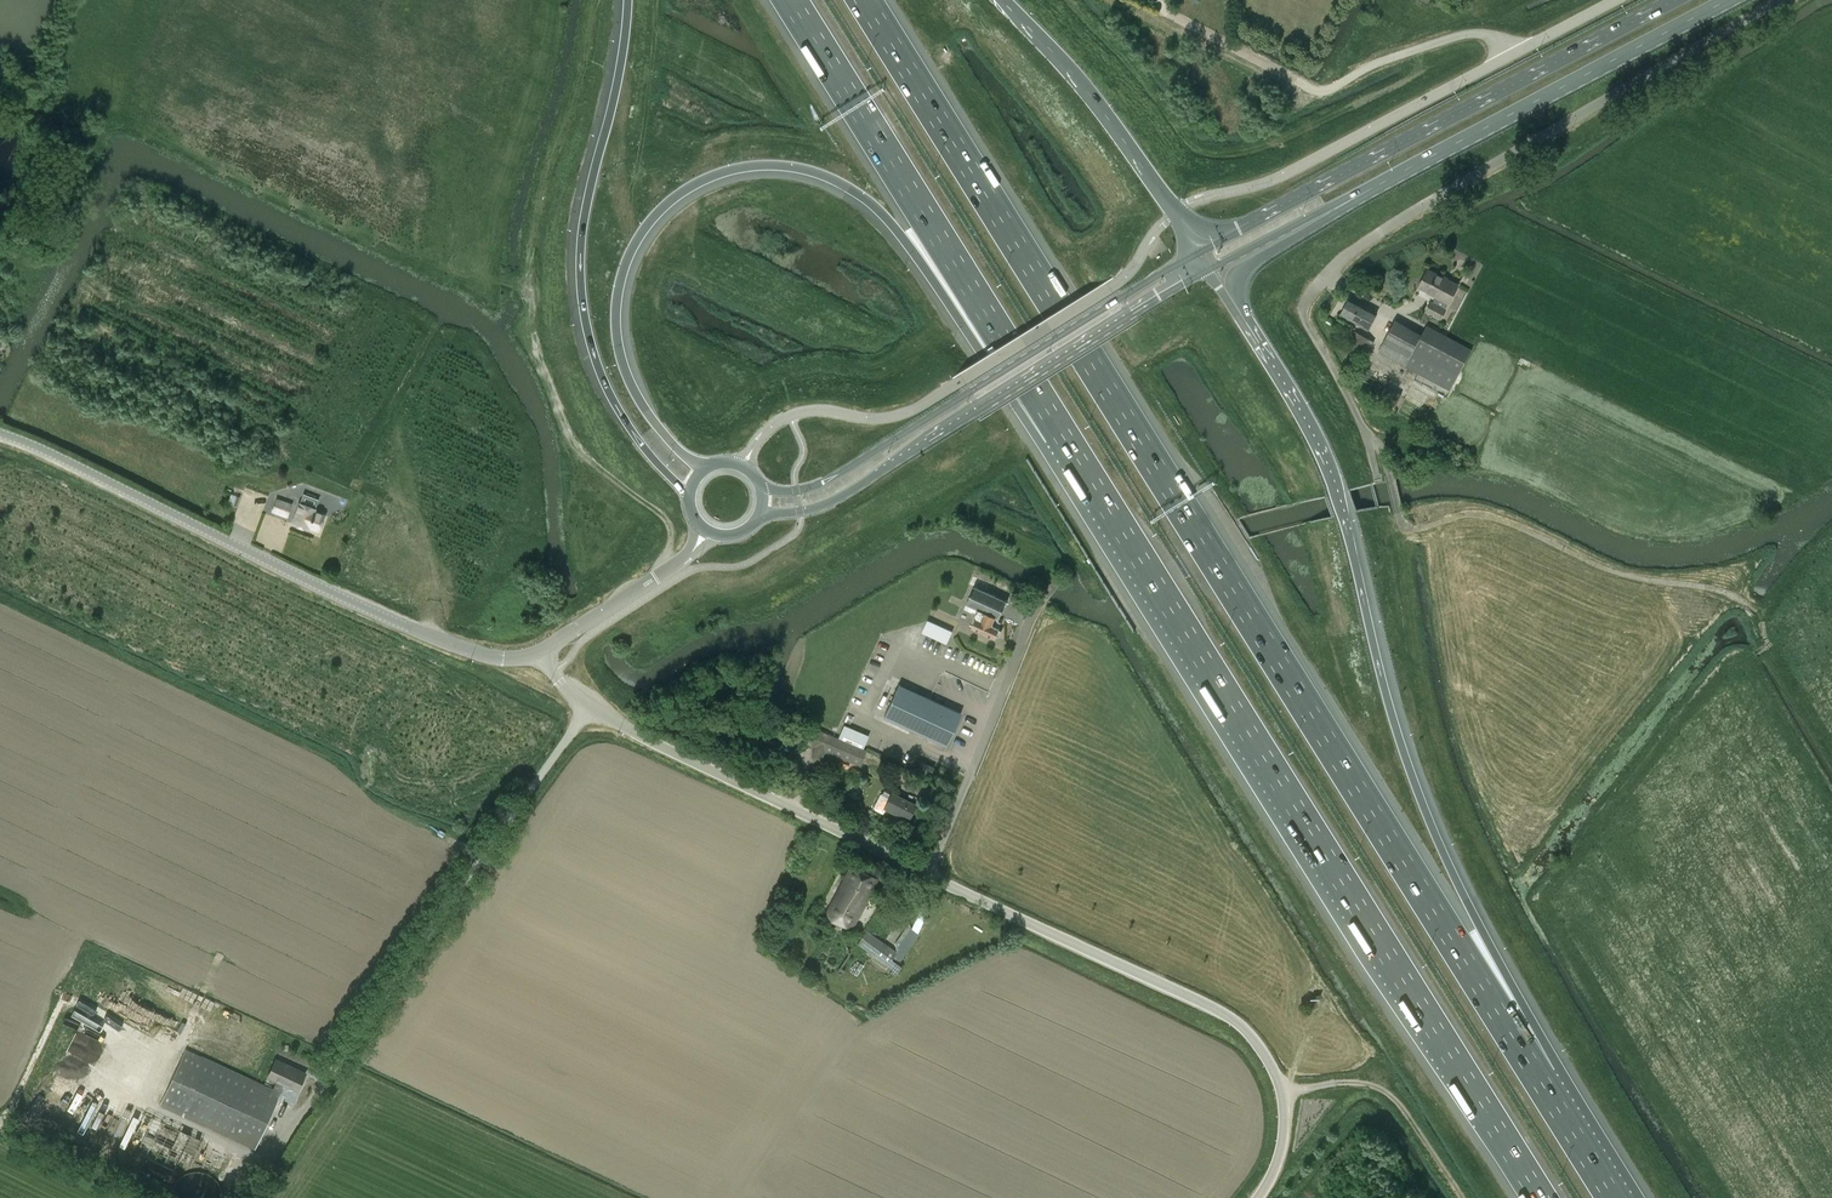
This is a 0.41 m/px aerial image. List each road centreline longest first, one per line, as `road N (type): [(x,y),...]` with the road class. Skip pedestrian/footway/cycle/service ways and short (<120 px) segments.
road 1 (motorway): [(1542,1082),(864,0)]
road 2 (motorway): [(1061,433),(1540,1197)]
road 3 (motorway): [(1542,1082),(1401,745),(1334,492),(1309,435),(1233,309)]
road 4 (motorway): [(710,467),(671,441),(637,395),(618,343),(618,296),(630,255),(661,211),(699,182),(751,167),(817,174),(877,209),(1003,382),(1061,433)]
road 5 (unclassified): [(1406,529),(1381,450),(1303,315),(1306,299),(1365,242),(1431,198),(1787,0)]
road 6 (unclassified): [(0,430),(470,653),(516,659),(542,653)]
road 7 (primary): [(1673,0),(1199,253)]
road 8 (unclassified): [(1260,1197),(1285,1139),(1283,1086),(1240,1027),(928,874)]
road 9 (motorway): [(628,0),(583,225),(581,293),(616,408),(690,498)]
road 10 (unclassified): [(1175,212),(1122,279),(916,411),(888,420),(792,417),(760,439),(743,466)]
road 11 (primary): [(761,514),(831,502),(1209,270)]
road 12 (motorway): [(790,0),(1061,433)]
road 13 (primary): [(1199,253),(829,479),(796,490),(761,488)]
road 14 (unclassified): [(329,1086),(594,710)]
road 15 (primary): [(1347,202),(1726,0)]
road 16 (unclassified): [(1165,11),(1318,93),(1467,36),(1493,38),(1516,53)]
road 17 (unclassified): [(1175,212),(1286,174),(1516,53)]
road 18 (unclassified): [(928,874),(629,734),(594,710)]
road 19 (motorway): [(1175,212),(1081,83),(1003,0)]
road 20 (unclassified): [(928,874),(1031,626)]
road 21 (track): [(1461,1197),(1404,1109),(1380,1089),(1350,1082),(1283,1091)]
road 22 (unclassified): [(542,653),(689,557),(707,530)]
road 23 (motorway): [(1233,309),(1242,268),(1347,202)]
road 24 (primary): [(1209,270),(1347,202)]
road 25 (motorway): [(1614,1197),(1542,1082)]

